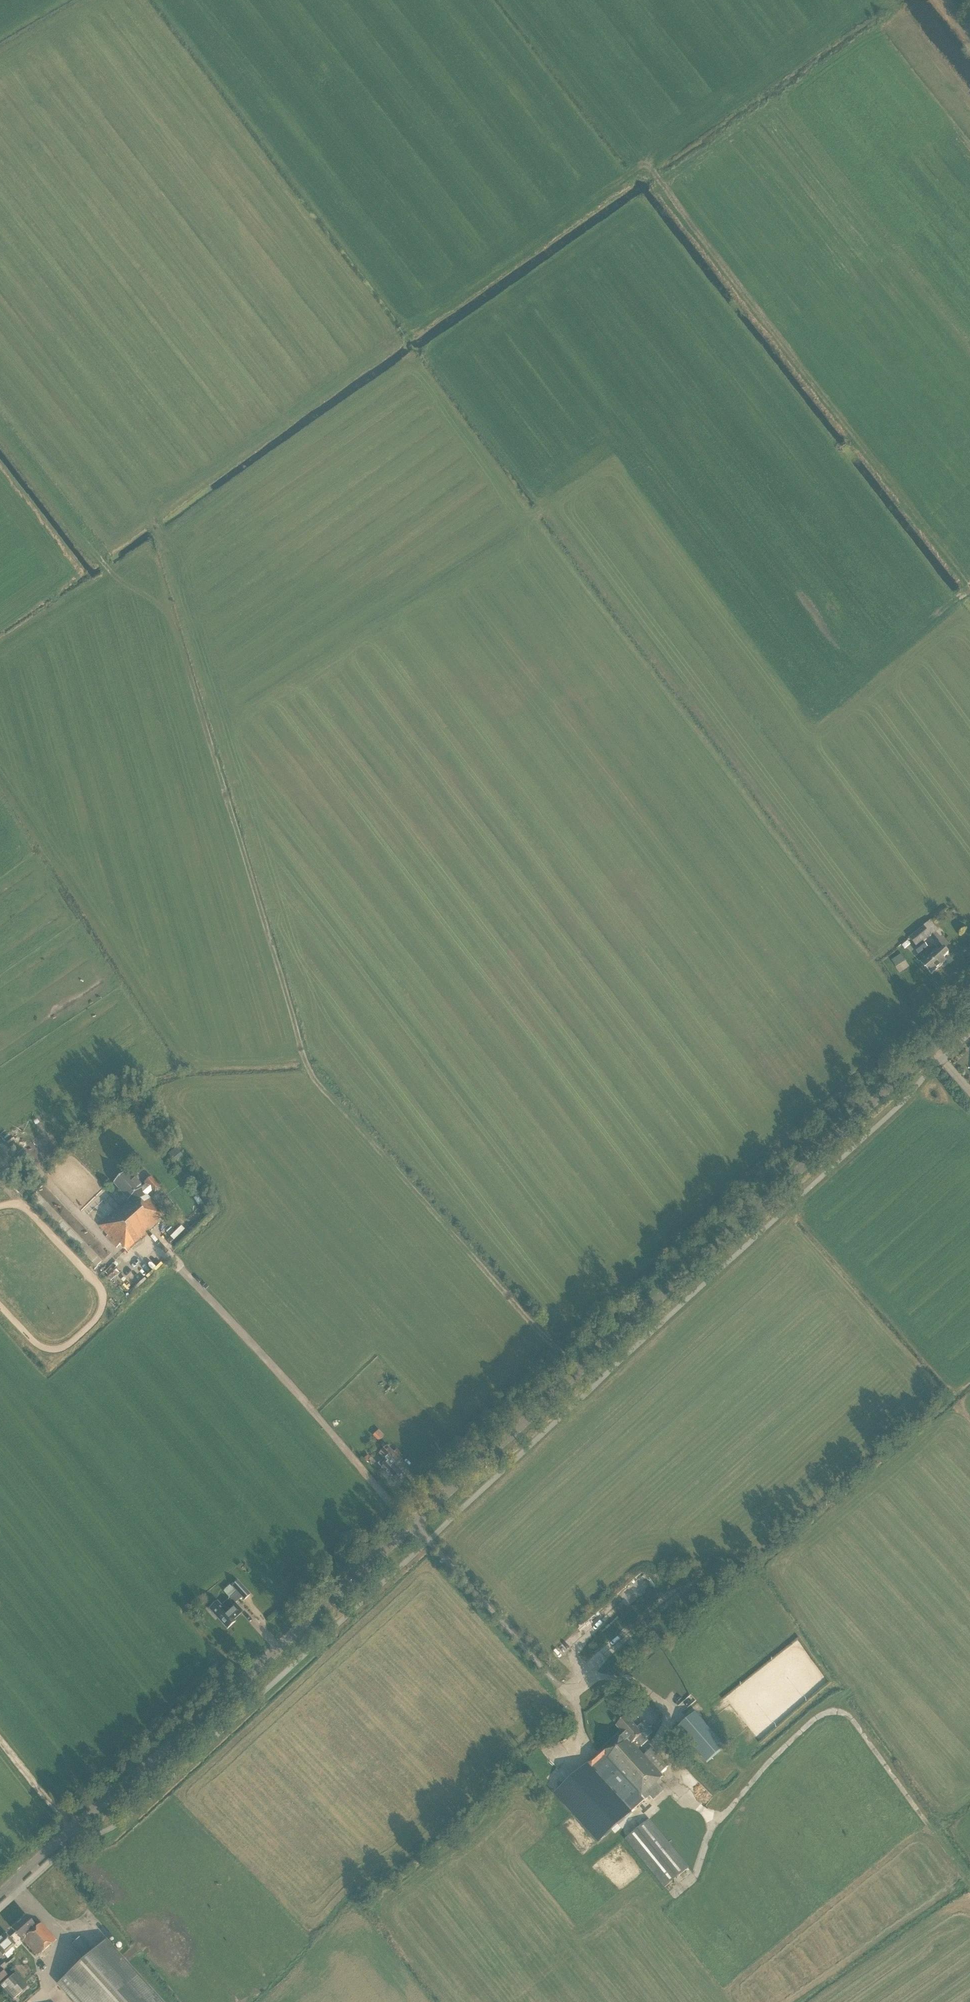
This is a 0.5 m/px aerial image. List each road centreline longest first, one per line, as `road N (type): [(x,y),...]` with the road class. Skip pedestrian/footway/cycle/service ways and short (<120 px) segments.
road 1 (tertiary): [(0,1895),(969,1014)]

